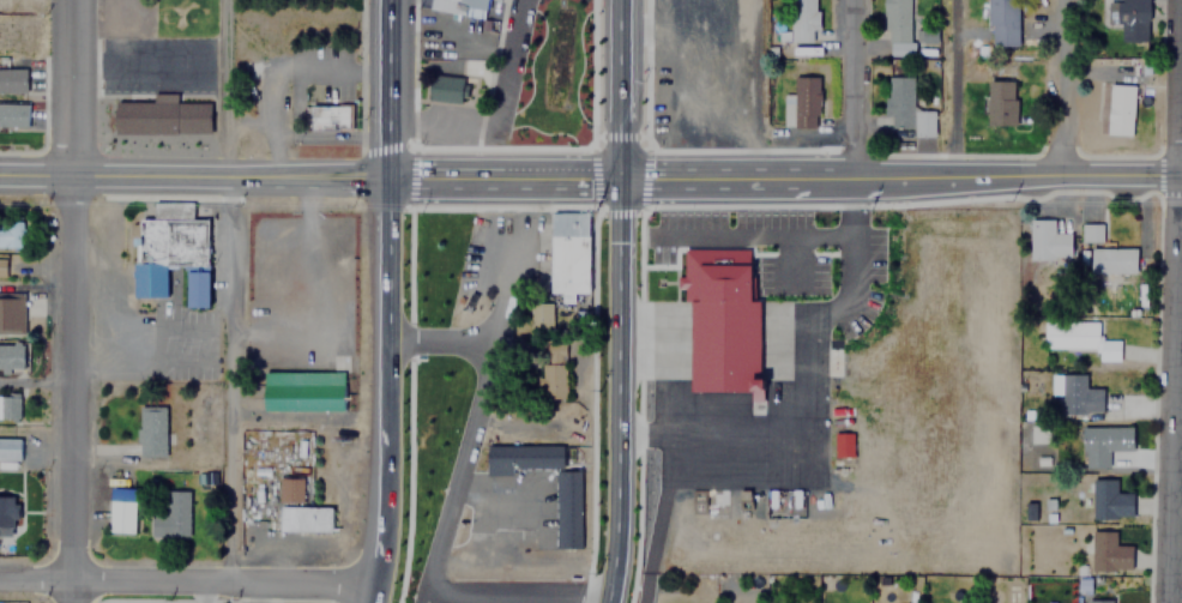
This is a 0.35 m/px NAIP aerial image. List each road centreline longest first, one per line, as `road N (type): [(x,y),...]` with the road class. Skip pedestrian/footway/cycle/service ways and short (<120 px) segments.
road 1 (tertiary): [(615,173),(0,171)]
road 2 (trunk): [(604,602),(616,502),(615,0)]
road 3 (residential): [(84,602),(80,0)]
road 4 (residential): [(1181,22),(1171,602)]
road 5 (tertiary): [(615,173),(1181,174)]
road 6 (residential): [(390,340),(496,343),(428,602)]
road 7 (residential): [(370,591),(0,587)]
road 8 (trunk): [(390,356),(370,591)]
road 9 (trunk): [(392,171),(390,356)]
road 10 (residential): [(432,592),(607,595)]
road 11 (residential): [(1057,174),(1062,0)]
road 12 (residential): [(858,173),(857,0)]
road 13 (residential): [(760,171),(758,0)]
road 14 (trunk): [(390,0),(392,171)]

